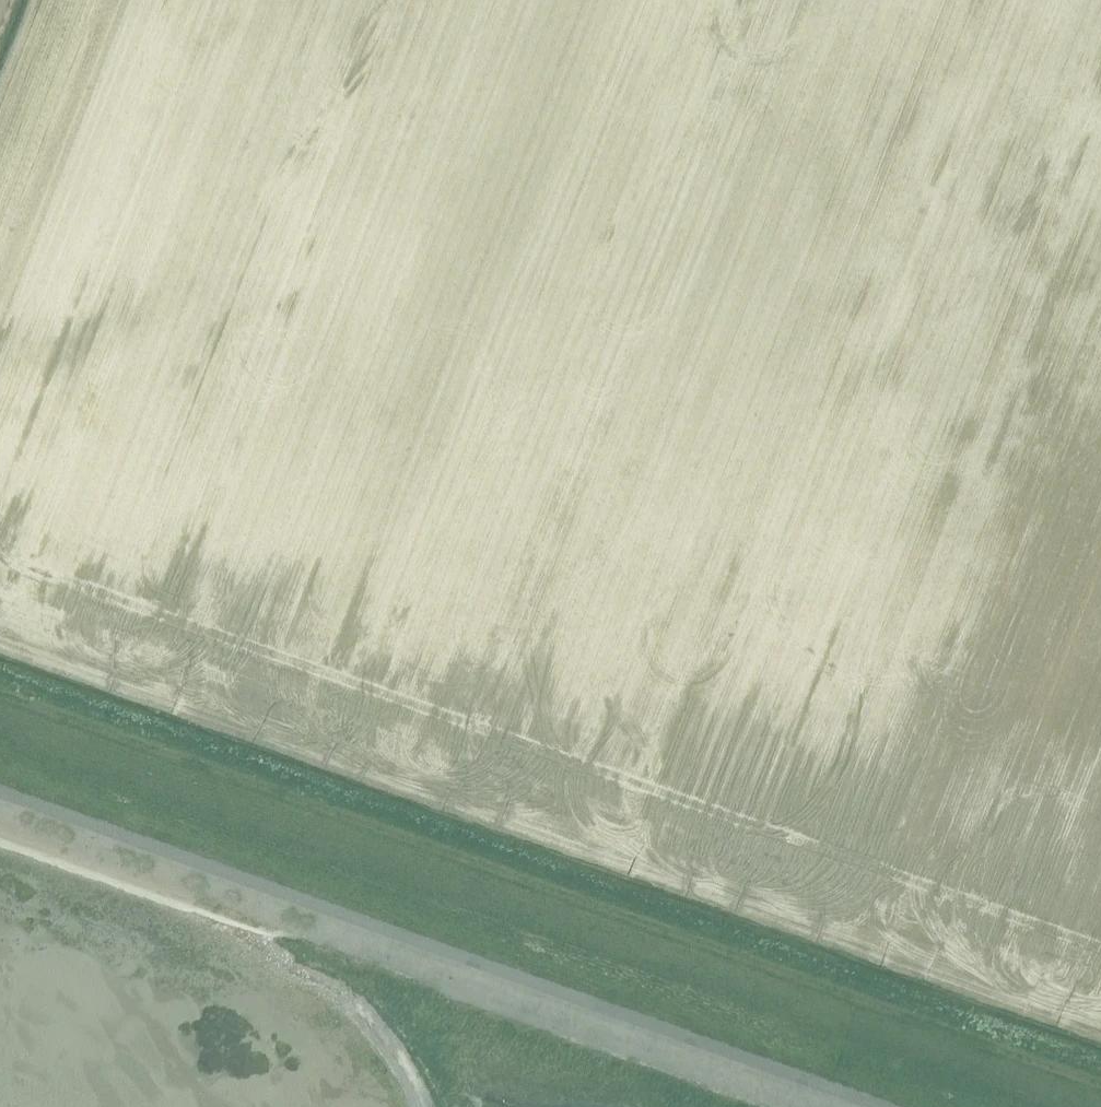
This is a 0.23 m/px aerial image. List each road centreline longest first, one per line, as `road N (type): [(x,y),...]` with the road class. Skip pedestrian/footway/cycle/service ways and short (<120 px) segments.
road 1 (track): [(1100,1086),(0,688)]

